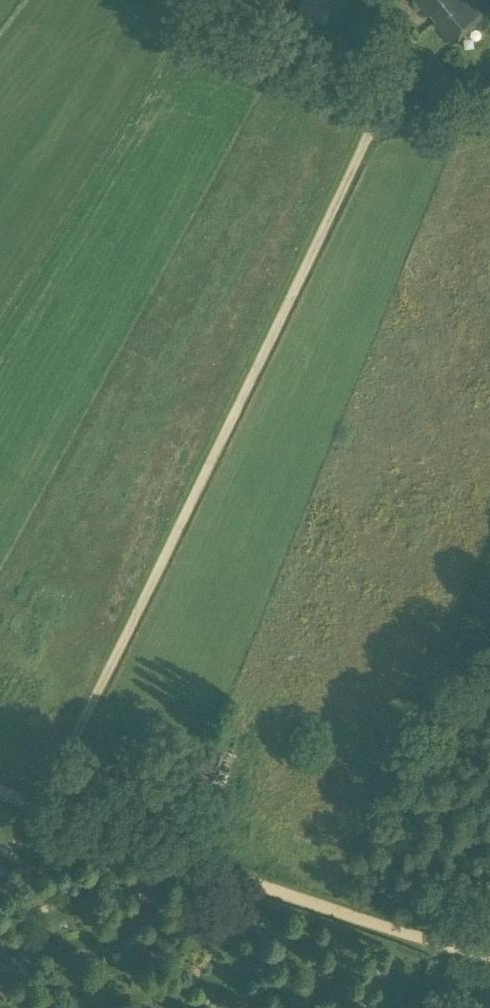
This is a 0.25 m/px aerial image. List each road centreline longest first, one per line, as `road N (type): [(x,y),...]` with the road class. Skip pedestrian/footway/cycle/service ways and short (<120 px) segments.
road 1 (residential): [(489,957),(0,793)]

